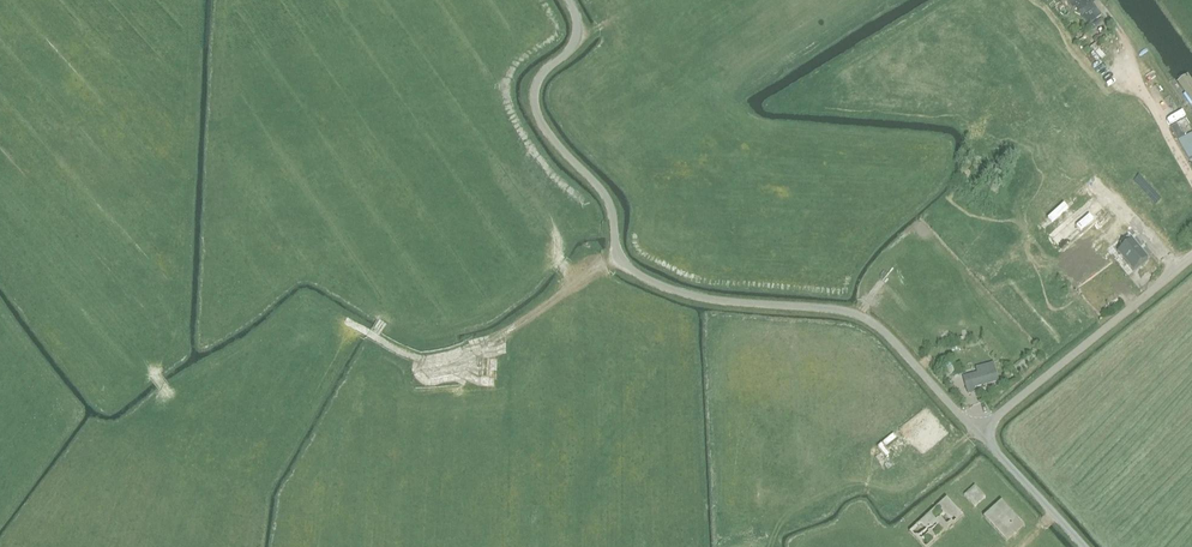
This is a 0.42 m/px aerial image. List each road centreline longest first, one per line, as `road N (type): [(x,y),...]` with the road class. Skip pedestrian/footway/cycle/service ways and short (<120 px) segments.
road 1 (unclassified): [(980,432),(864,318),(695,299),(617,258),(605,195),(548,133),(534,102),(538,79),(576,40),(568,0)]
road 2 (track): [(360,330),(412,359),(436,362),(498,341),(617,258)]
road 3 (unclassified): [(1191,258),(980,432)]
road 4 (unclassified): [(1081,546),(980,432)]

